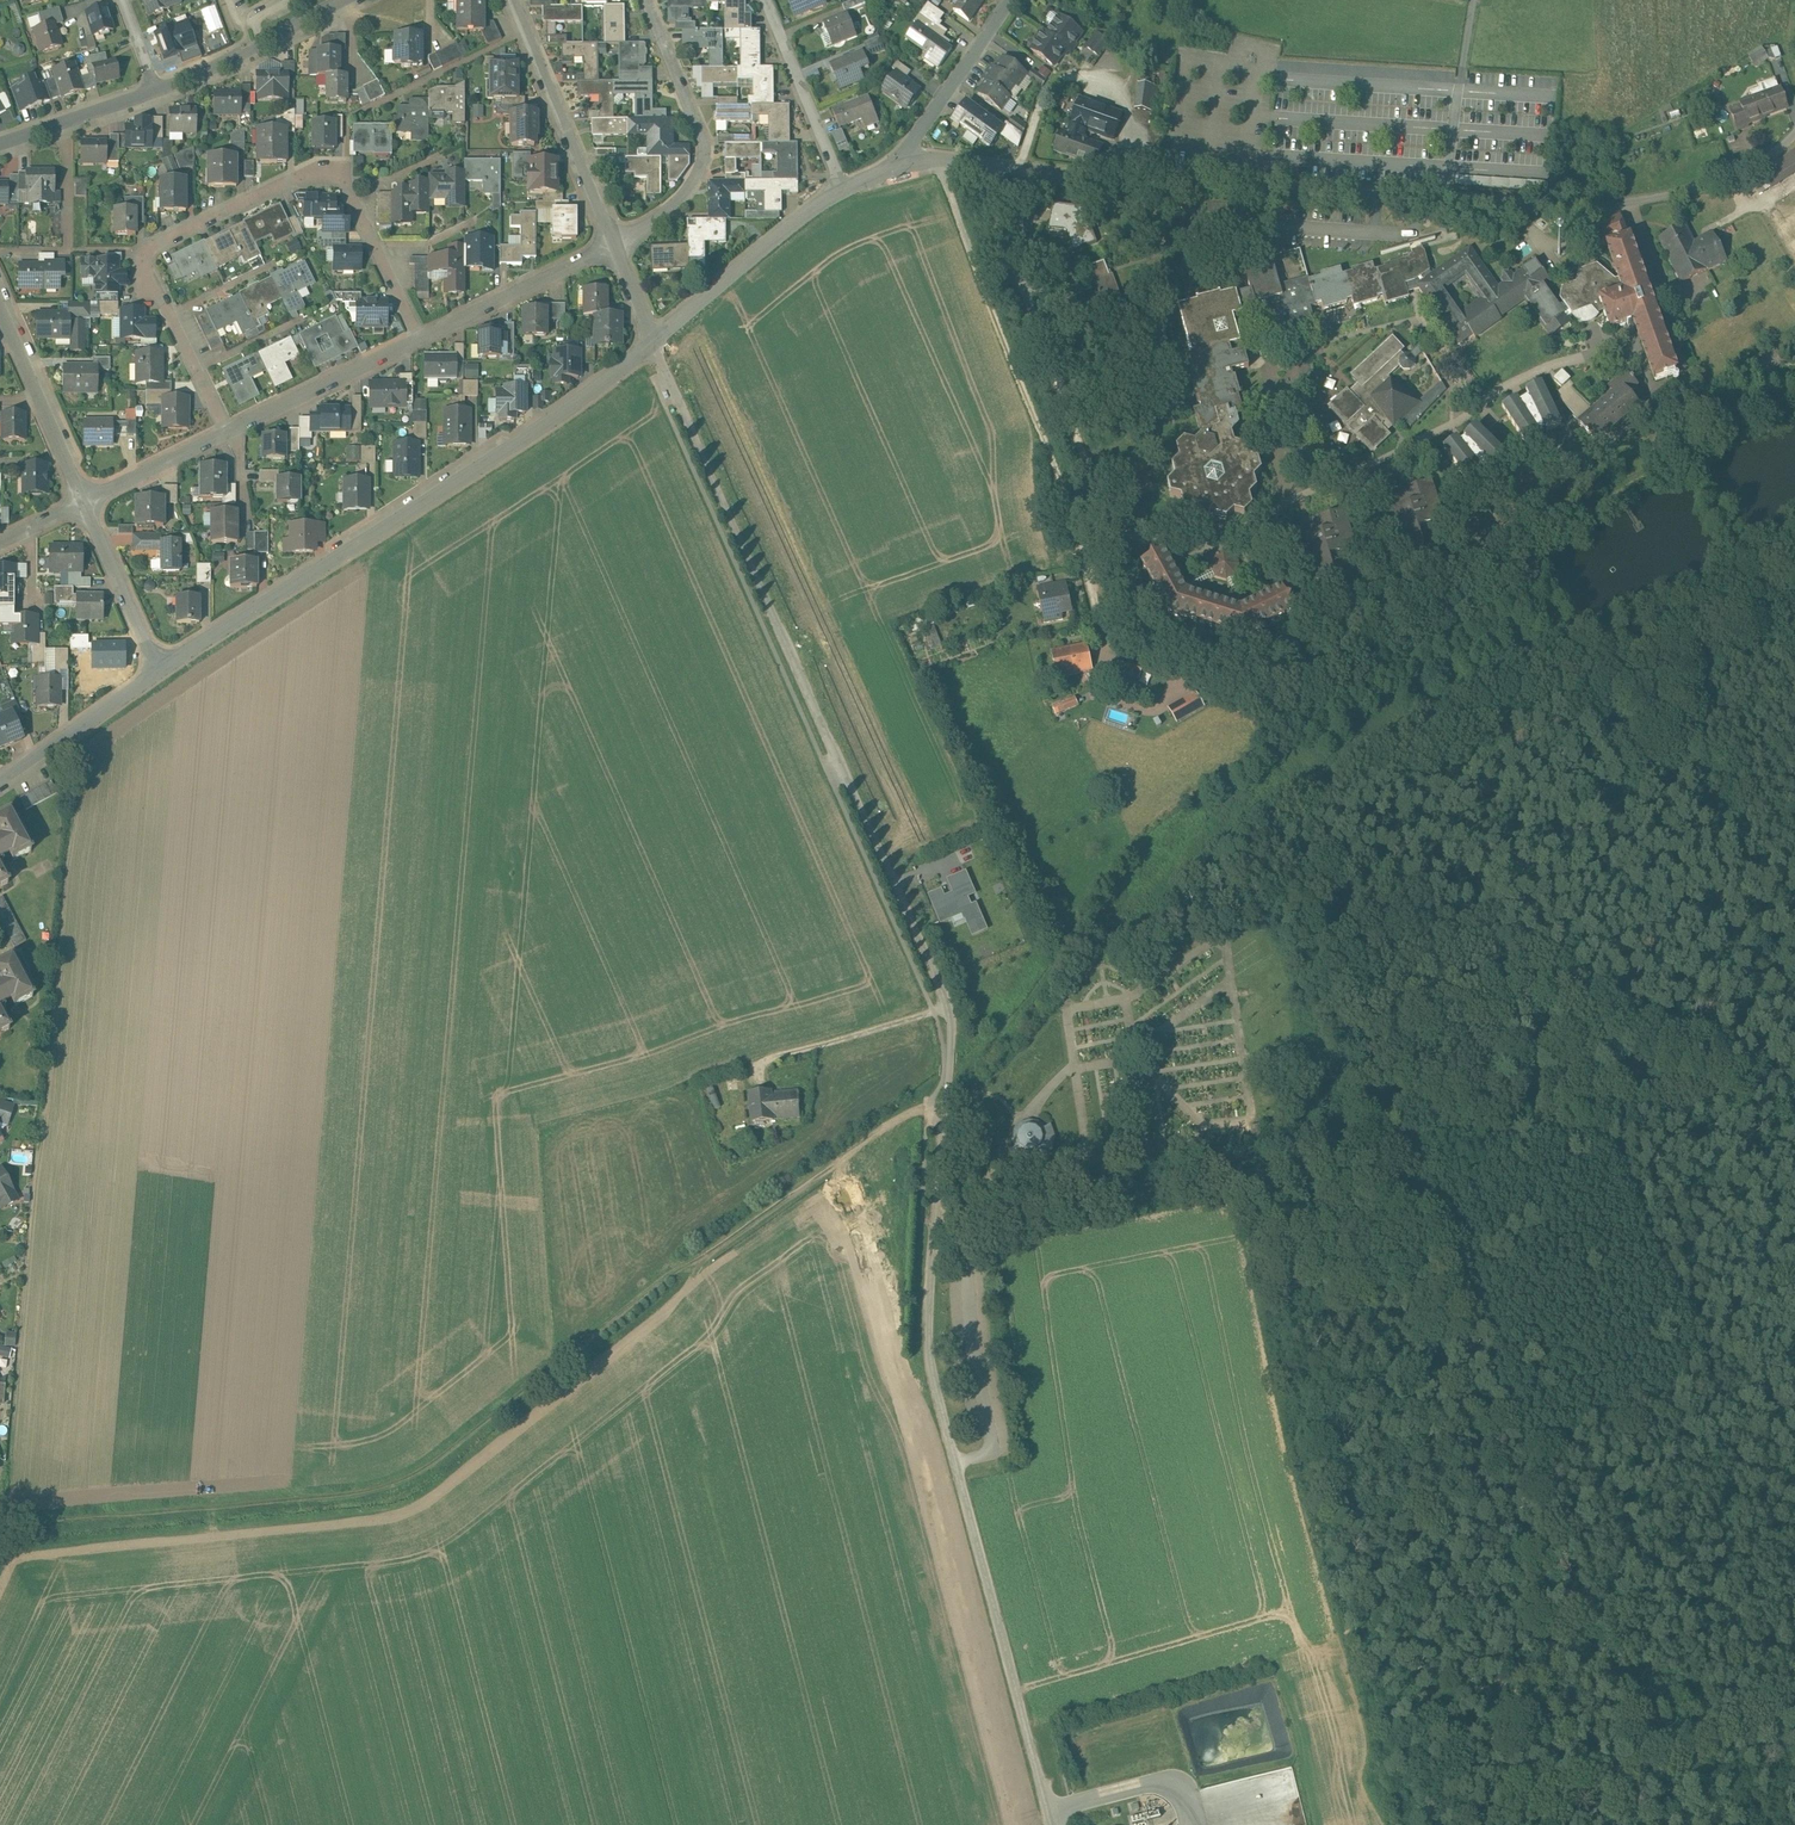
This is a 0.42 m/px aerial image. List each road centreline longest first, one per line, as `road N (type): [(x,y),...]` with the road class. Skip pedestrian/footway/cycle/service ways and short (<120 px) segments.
road 1 (unclassified): [(1046,1824),(930,1356),(948,1006),(654,341)]
road 2 (unclassified): [(904,159),(1098,179),(1622,203),(1728,178),(1794,134)]
road 3 (residential): [(225,431),(146,278),(147,249),(292,179),(342,170),(420,338)]
road 4 (residential): [(654,341),(516,441),(158,668)]
road 5 (track): [(1405,1142),(1794,1074)]
road 6 (residential): [(614,245),(685,194),(701,167),(704,143),(650,0)]
road 7 (residential): [(513,0),(614,245)]
road 8 (track): [(1794,1312),(1689,1139),(1683,1091)]
road 9 (residential): [(845,190),(654,341)]
road 10 (residential): [(85,501),(0,300)]
road 11 (residential): [(225,431),(420,338)]
road 12 (residential): [(420,338),(614,245)]
road 13 (residential): [(156,91),(344,0)]
road 14 (residential): [(845,190),(766,0)]
road 15 (residential): [(158,668),(0,781)]
road 16 (residential): [(1010,0),(904,159)]
road 17 (residential): [(158,668),(85,501)]
road 18 (residential): [(0,144),(156,91)]
road 19 (residential): [(85,501),(225,431)]

